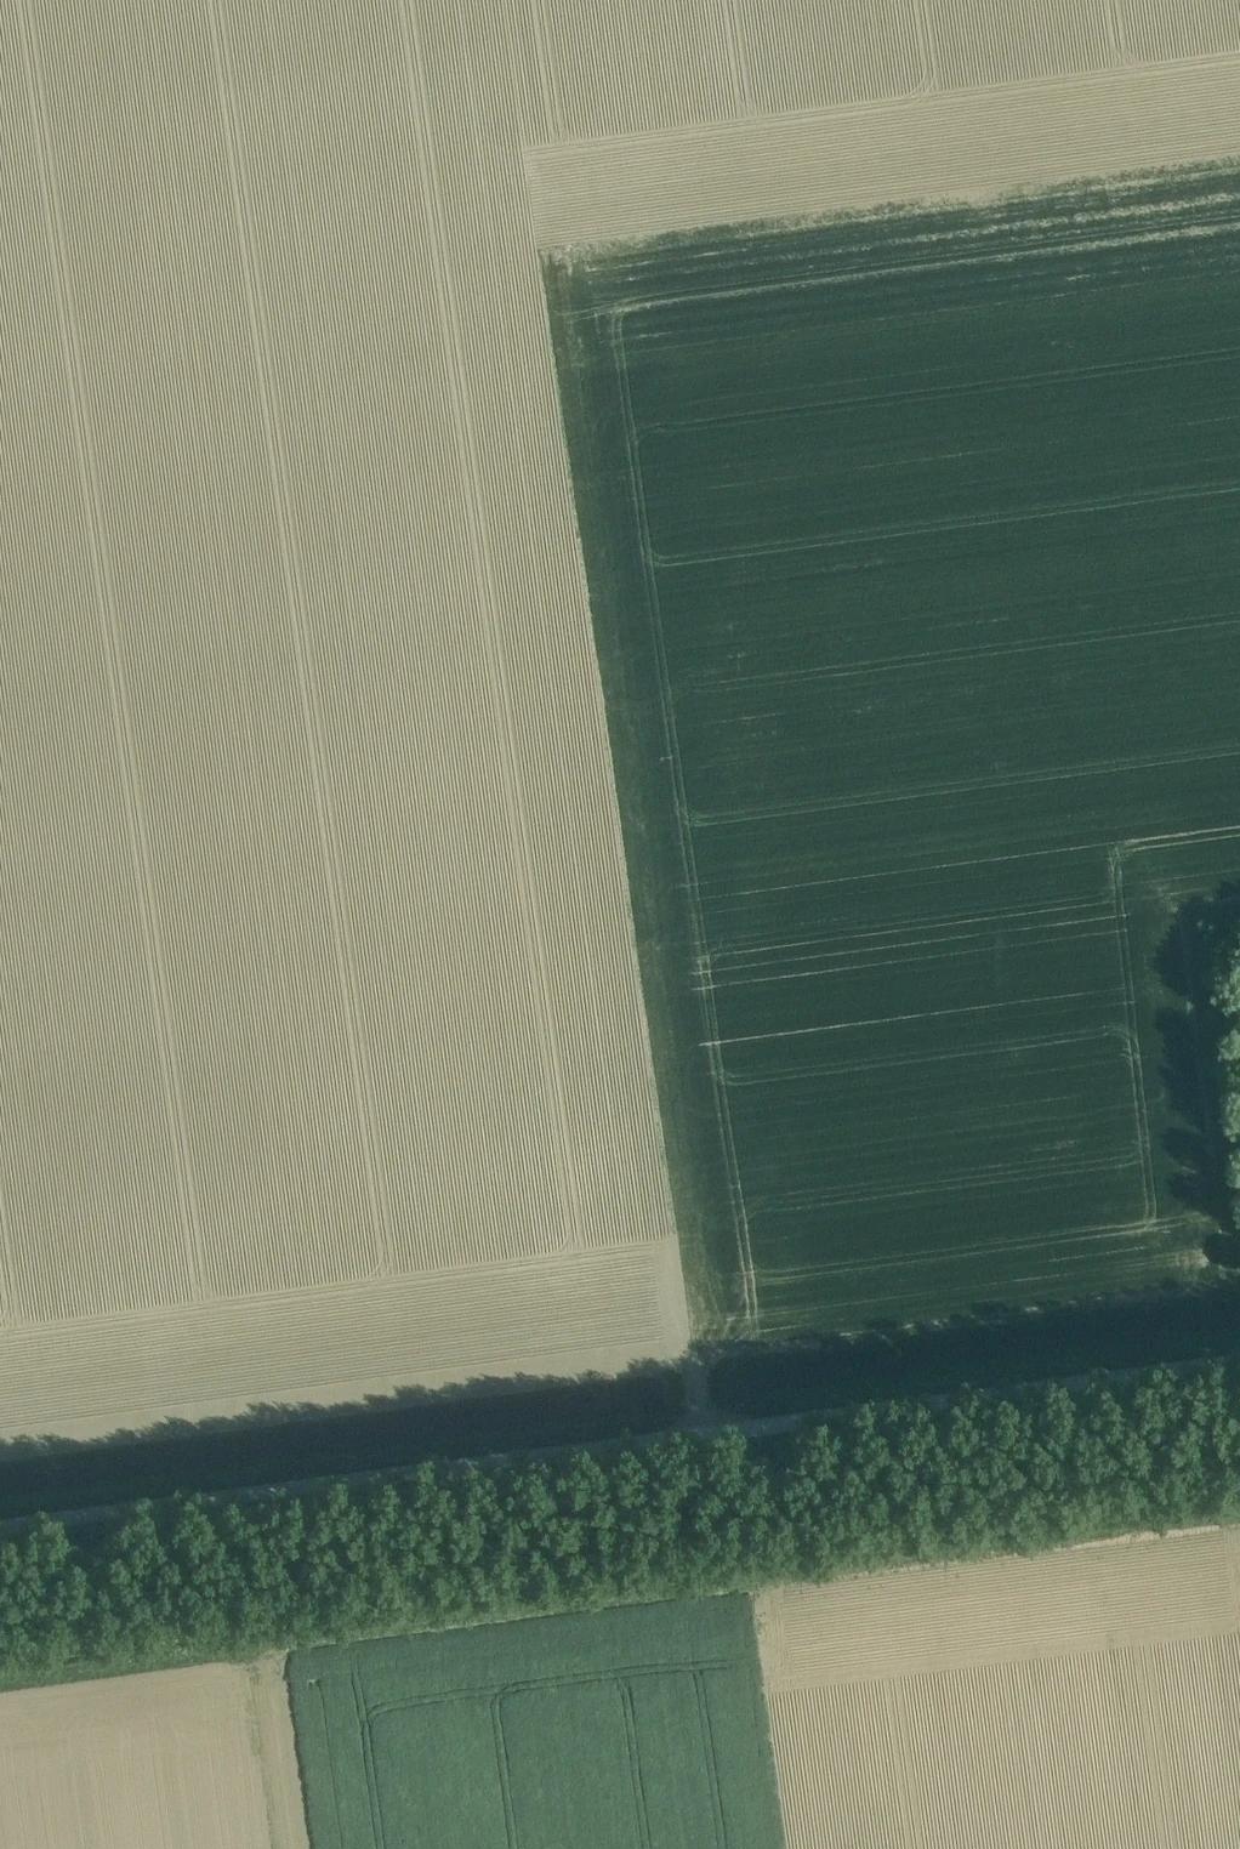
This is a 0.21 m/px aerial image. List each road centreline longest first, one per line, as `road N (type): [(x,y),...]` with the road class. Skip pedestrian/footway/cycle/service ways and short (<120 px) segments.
road 1 (unclassified): [(0,1528),(1239,1355)]

